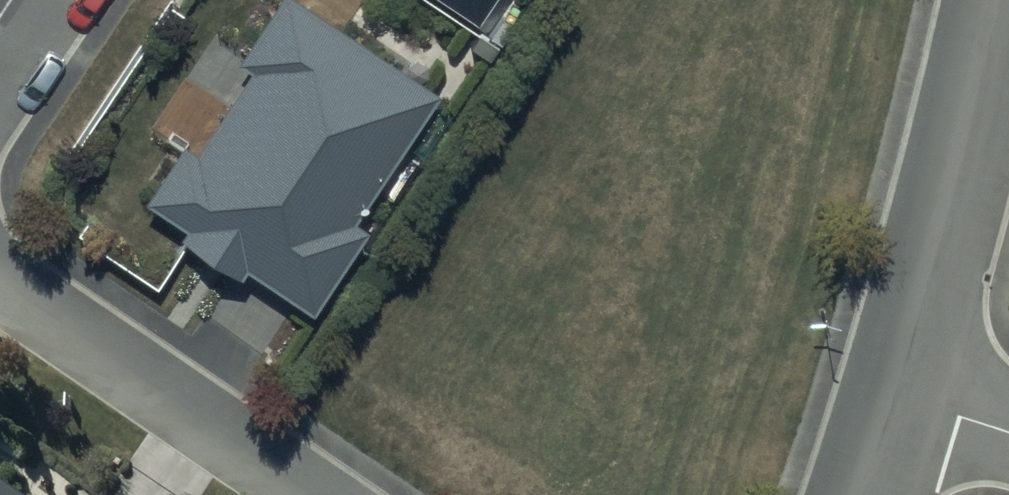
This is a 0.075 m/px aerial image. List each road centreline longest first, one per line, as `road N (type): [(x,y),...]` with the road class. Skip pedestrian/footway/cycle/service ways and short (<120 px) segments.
road 1 (residential): [(1008,5),(902,396)]
road 2 (residential): [(314,494),(7,285),(0,273)]

